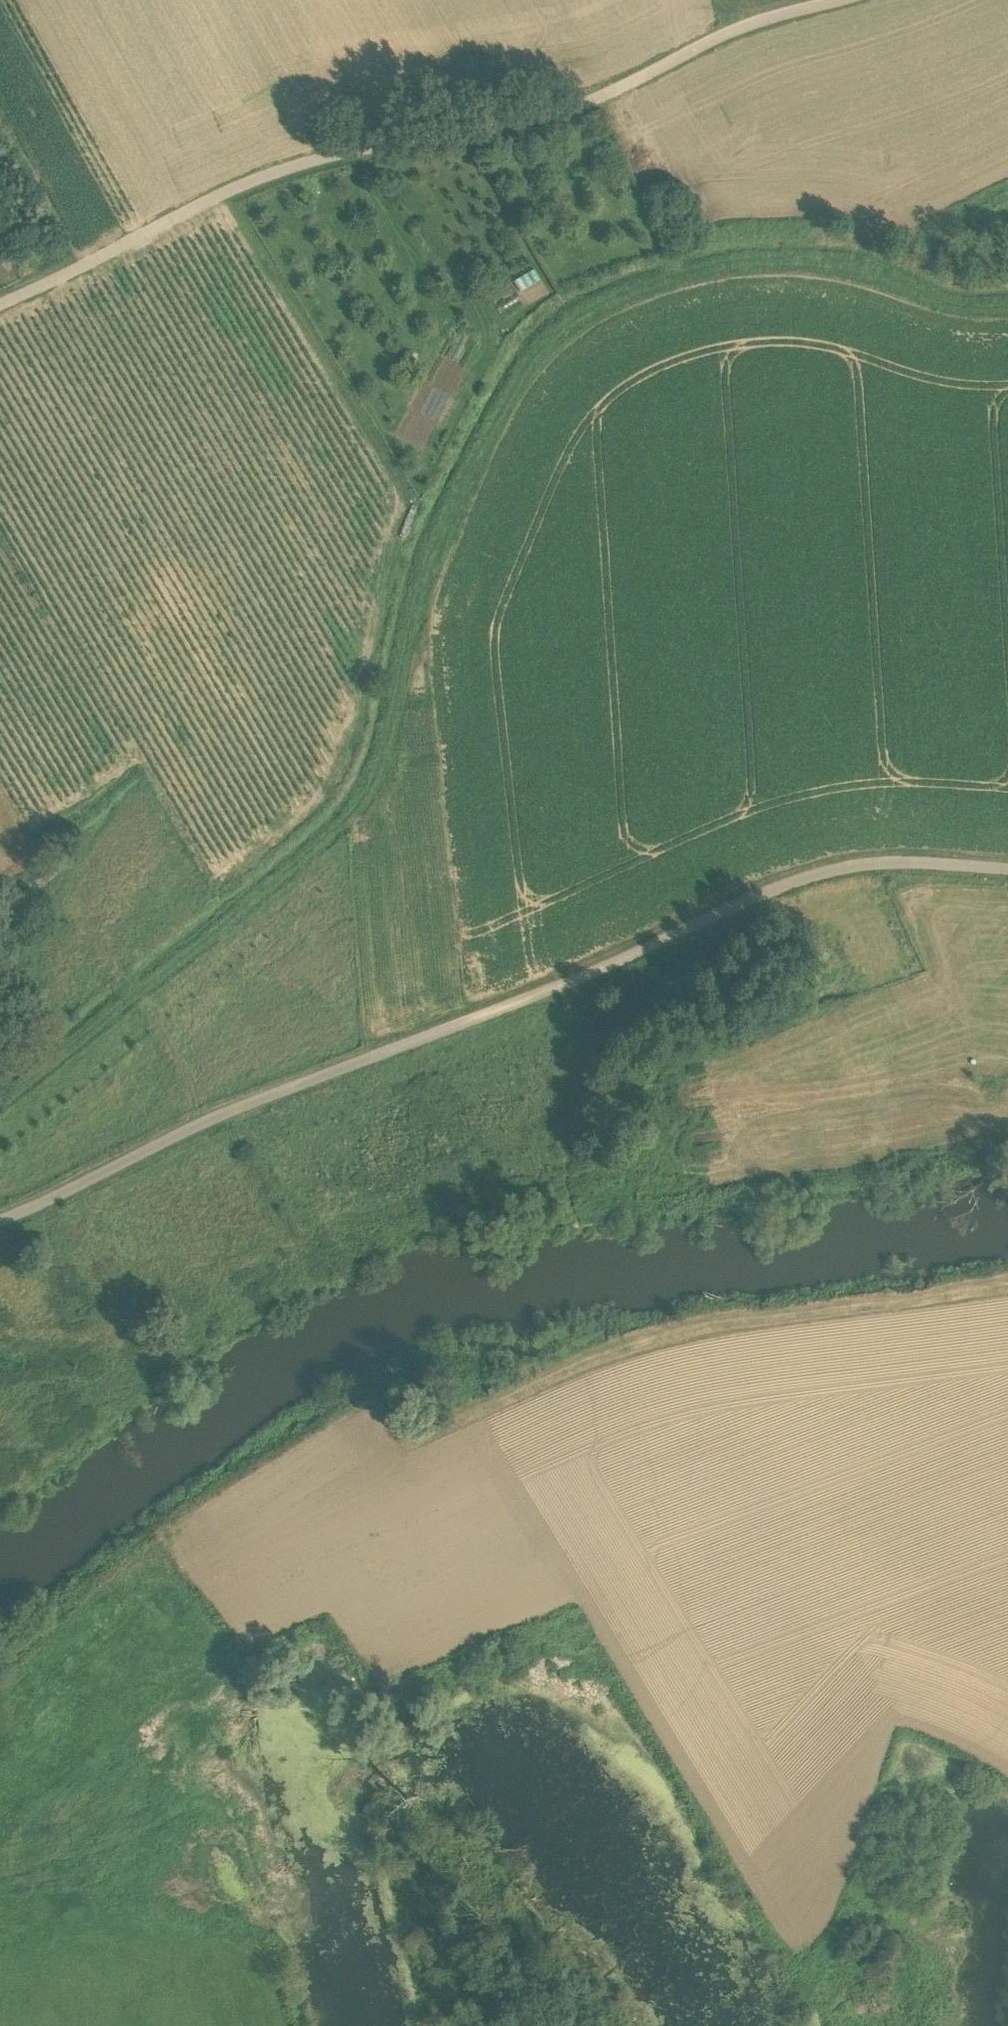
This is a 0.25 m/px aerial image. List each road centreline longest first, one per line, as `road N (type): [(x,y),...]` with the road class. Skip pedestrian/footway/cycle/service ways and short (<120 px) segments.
road 1 (track): [(0,1107),(338,825),(420,728),(489,514),(557,388),(644,325),(754,292),(856,295),(1007,333)]
road 2 (unclassified): [(0,1223),(62,1205),(286,1093),(483,1023),(740,903),(869,866),(1007,868)]
road 3 (unclassified): [(0,303),(320,158),(504,125),(616,90),(697,44),(827,0)]
road 4 (track): [(517,1408),(599,1365),(1007,1291)]

